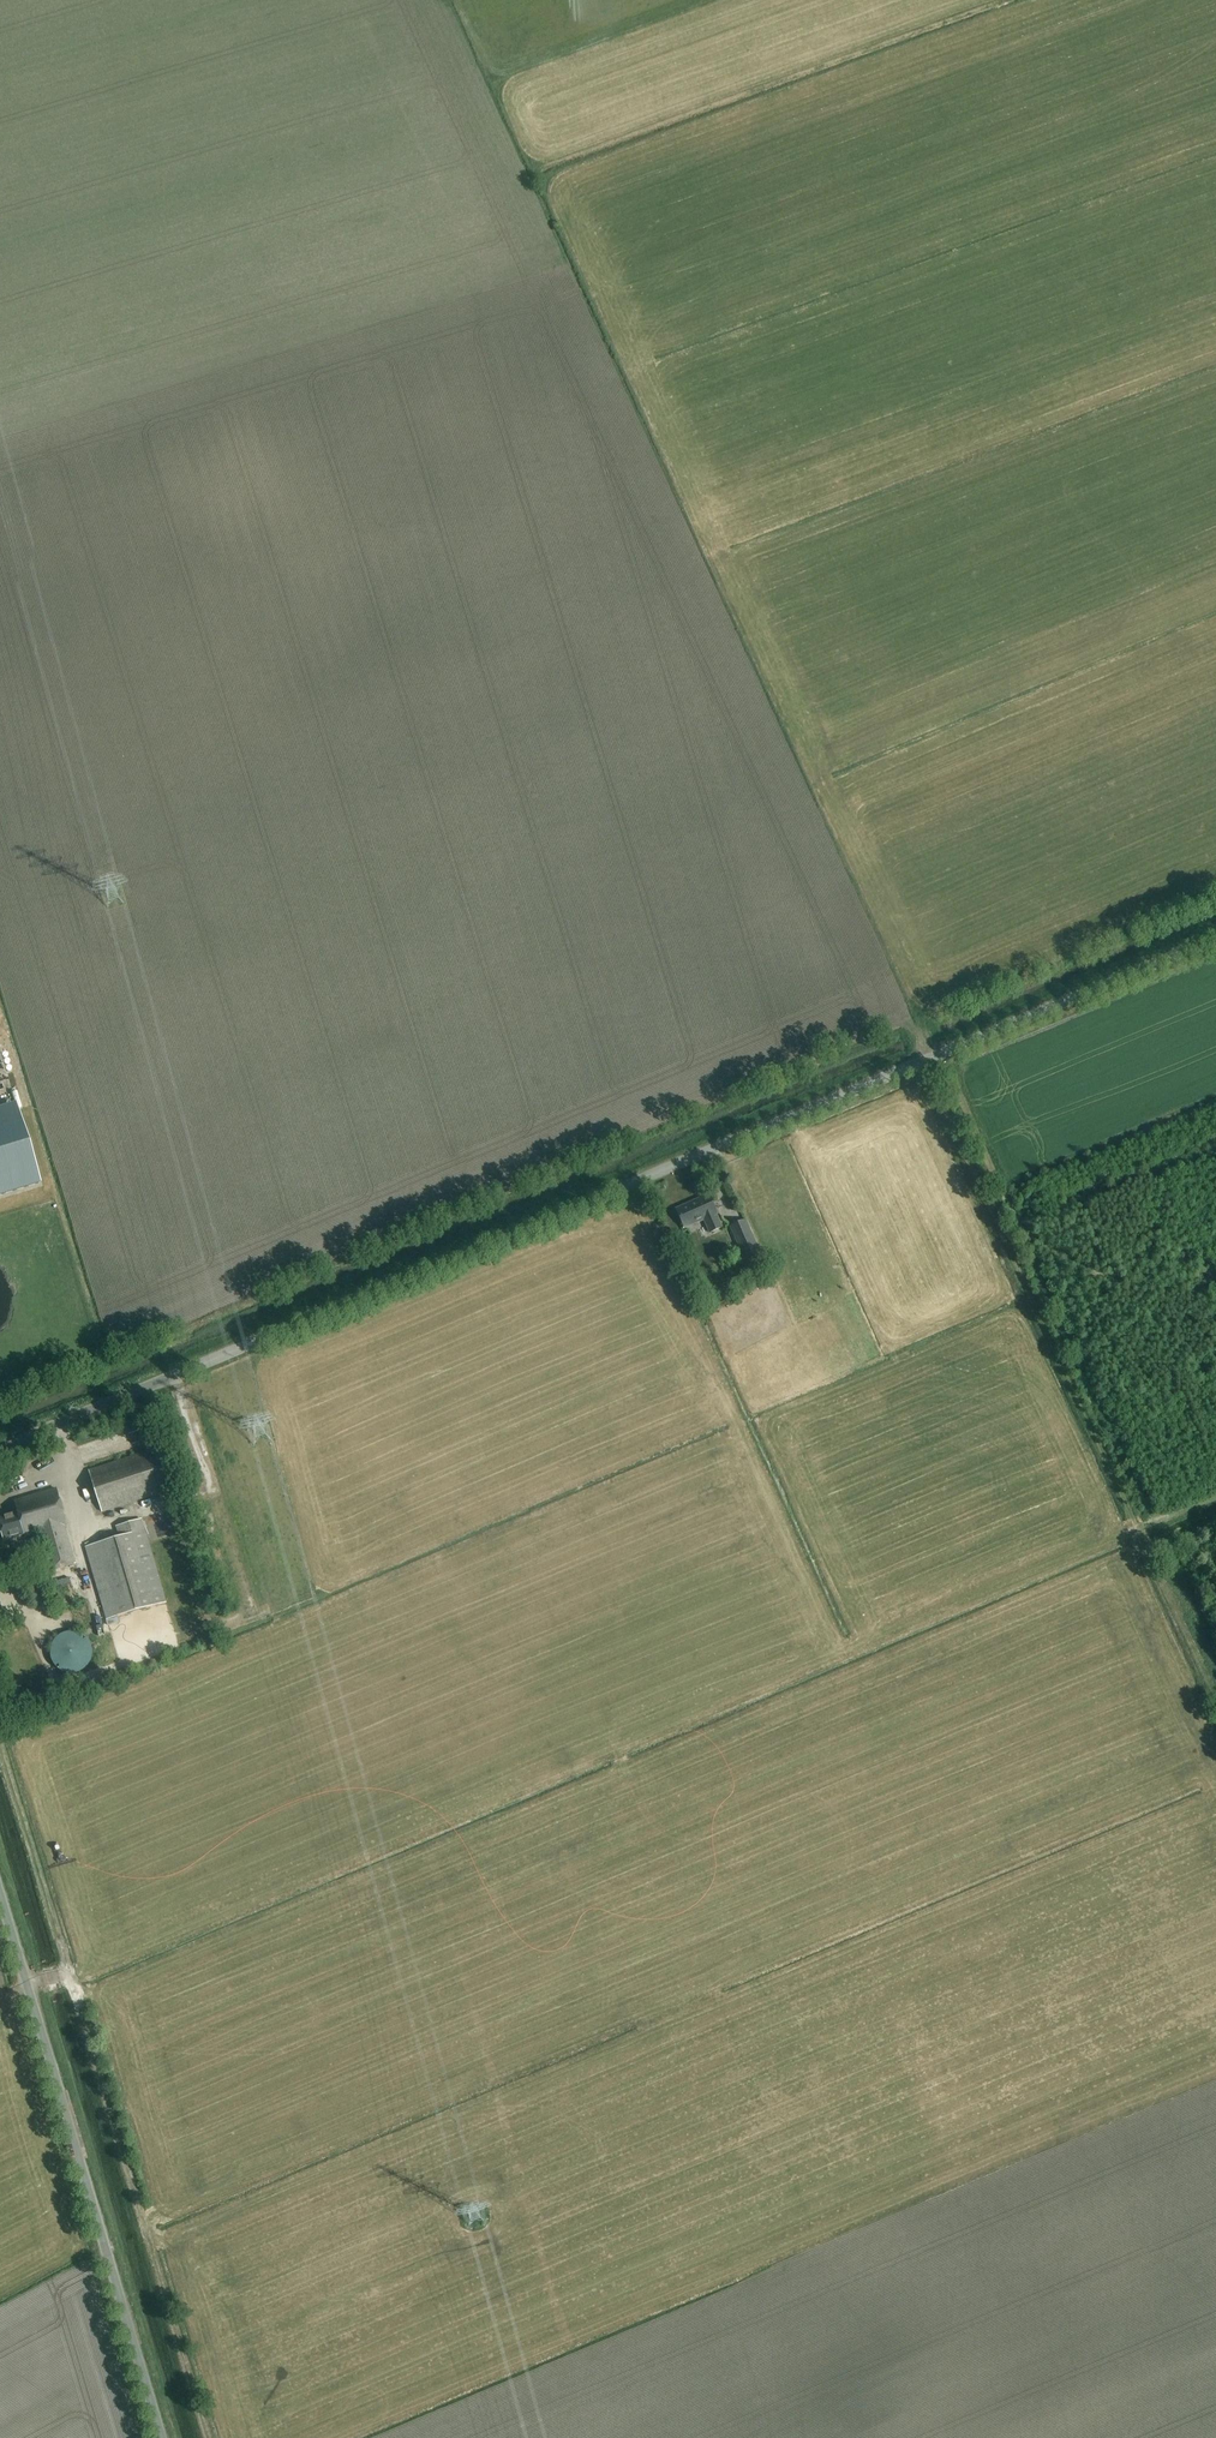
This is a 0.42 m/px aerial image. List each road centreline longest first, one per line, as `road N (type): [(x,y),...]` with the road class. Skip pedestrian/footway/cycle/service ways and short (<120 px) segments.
road 1 (unclassified): [(1215,938),(0,1454)]
road 2 (track): [(1215,1707),(922,1062)]
road 3 (unclassified): [(0,1894),(162,2437)]

